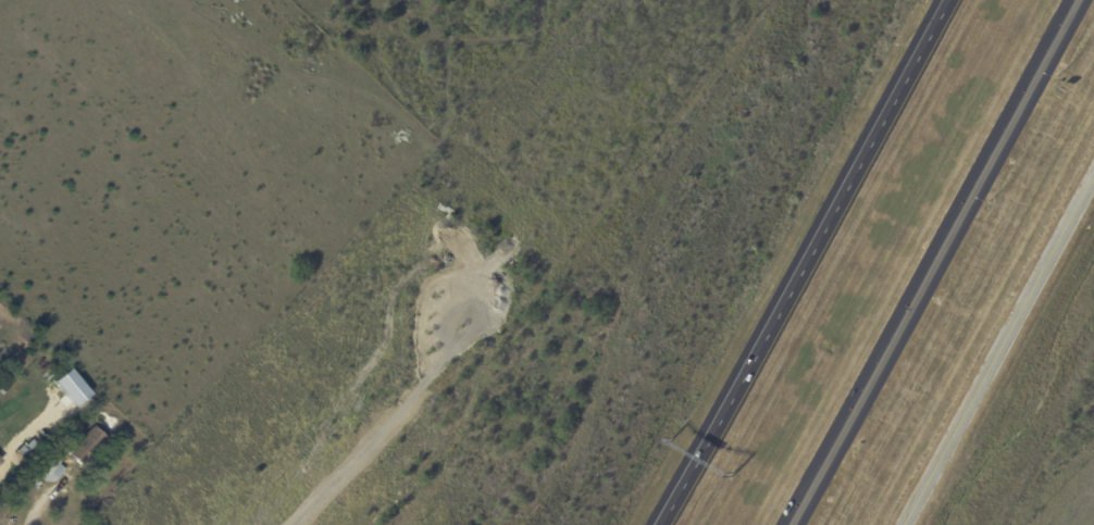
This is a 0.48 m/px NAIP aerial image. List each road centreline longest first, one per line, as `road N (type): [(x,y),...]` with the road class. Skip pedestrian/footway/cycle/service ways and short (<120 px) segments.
road 1 (motorway): [(949,0),(660,524)]
road 2 (motorway): [(788,524),(1075,0)]
road 3 (residential): [(898,524),(1093,169)]

